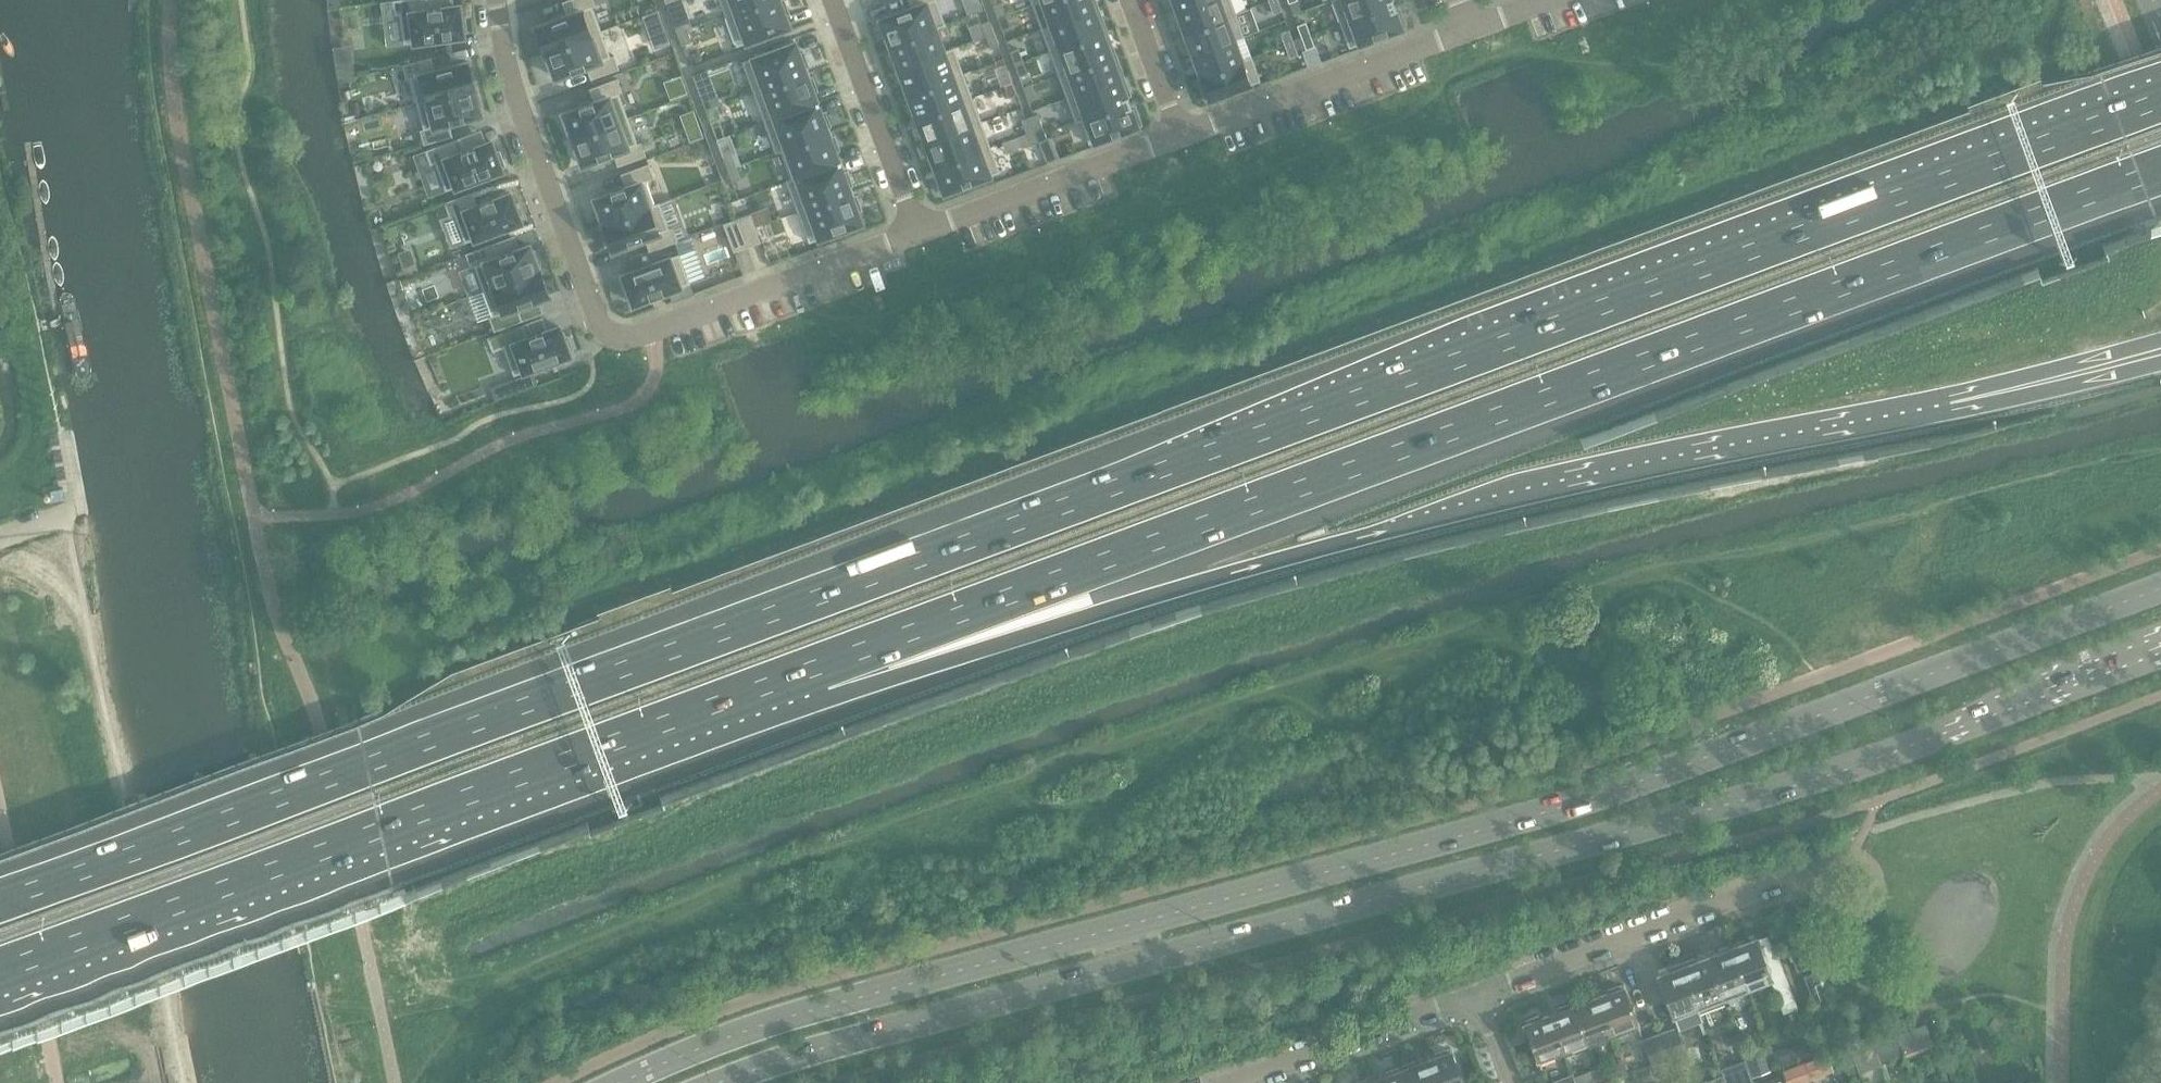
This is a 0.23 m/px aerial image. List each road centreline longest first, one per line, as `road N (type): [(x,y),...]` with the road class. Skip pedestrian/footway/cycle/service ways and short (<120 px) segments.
road 1 (motorway): [(2160,101),(0,901)]
road 2 (secondary): [(2160,590),(1569,801),(797,1012),(618,1082)]
road 3 (secondary): [(720,1082),(814,1050),(1689,828),(2160,655)]
road 4 (motorway): [(819,666),(2160,172)]
road 5 (motorway): [(819,666),(1097,614),(1533,495),(1954,405)]
road 6 (motorway): [(0,972),(819,666)]
road 7 (residential): [(919,232),(646,332),(609,336),(544,173),(497,0)]
road 8 (residential): [(1475,992),(1810,869)]
road 9 (residential): [(1469,31),(1182,135)]
road 10 (residential): [(1182,135),(919,232)]
road 11 (residential): [(1229,1082),(1475,992)]
road 12 (residential): [(919,232),(833,0)]
road 13 (motorway): [(1954,405),(2160,340)]
road 14 (motorway): [(1954,405),(2160,363)]
road 15 (residential): [(1810,869),(1857,858),(1877,876),(1876,891),(1857,908),(1821,894)]
road 16 (residential): [(1182,135),(1130,0)]

